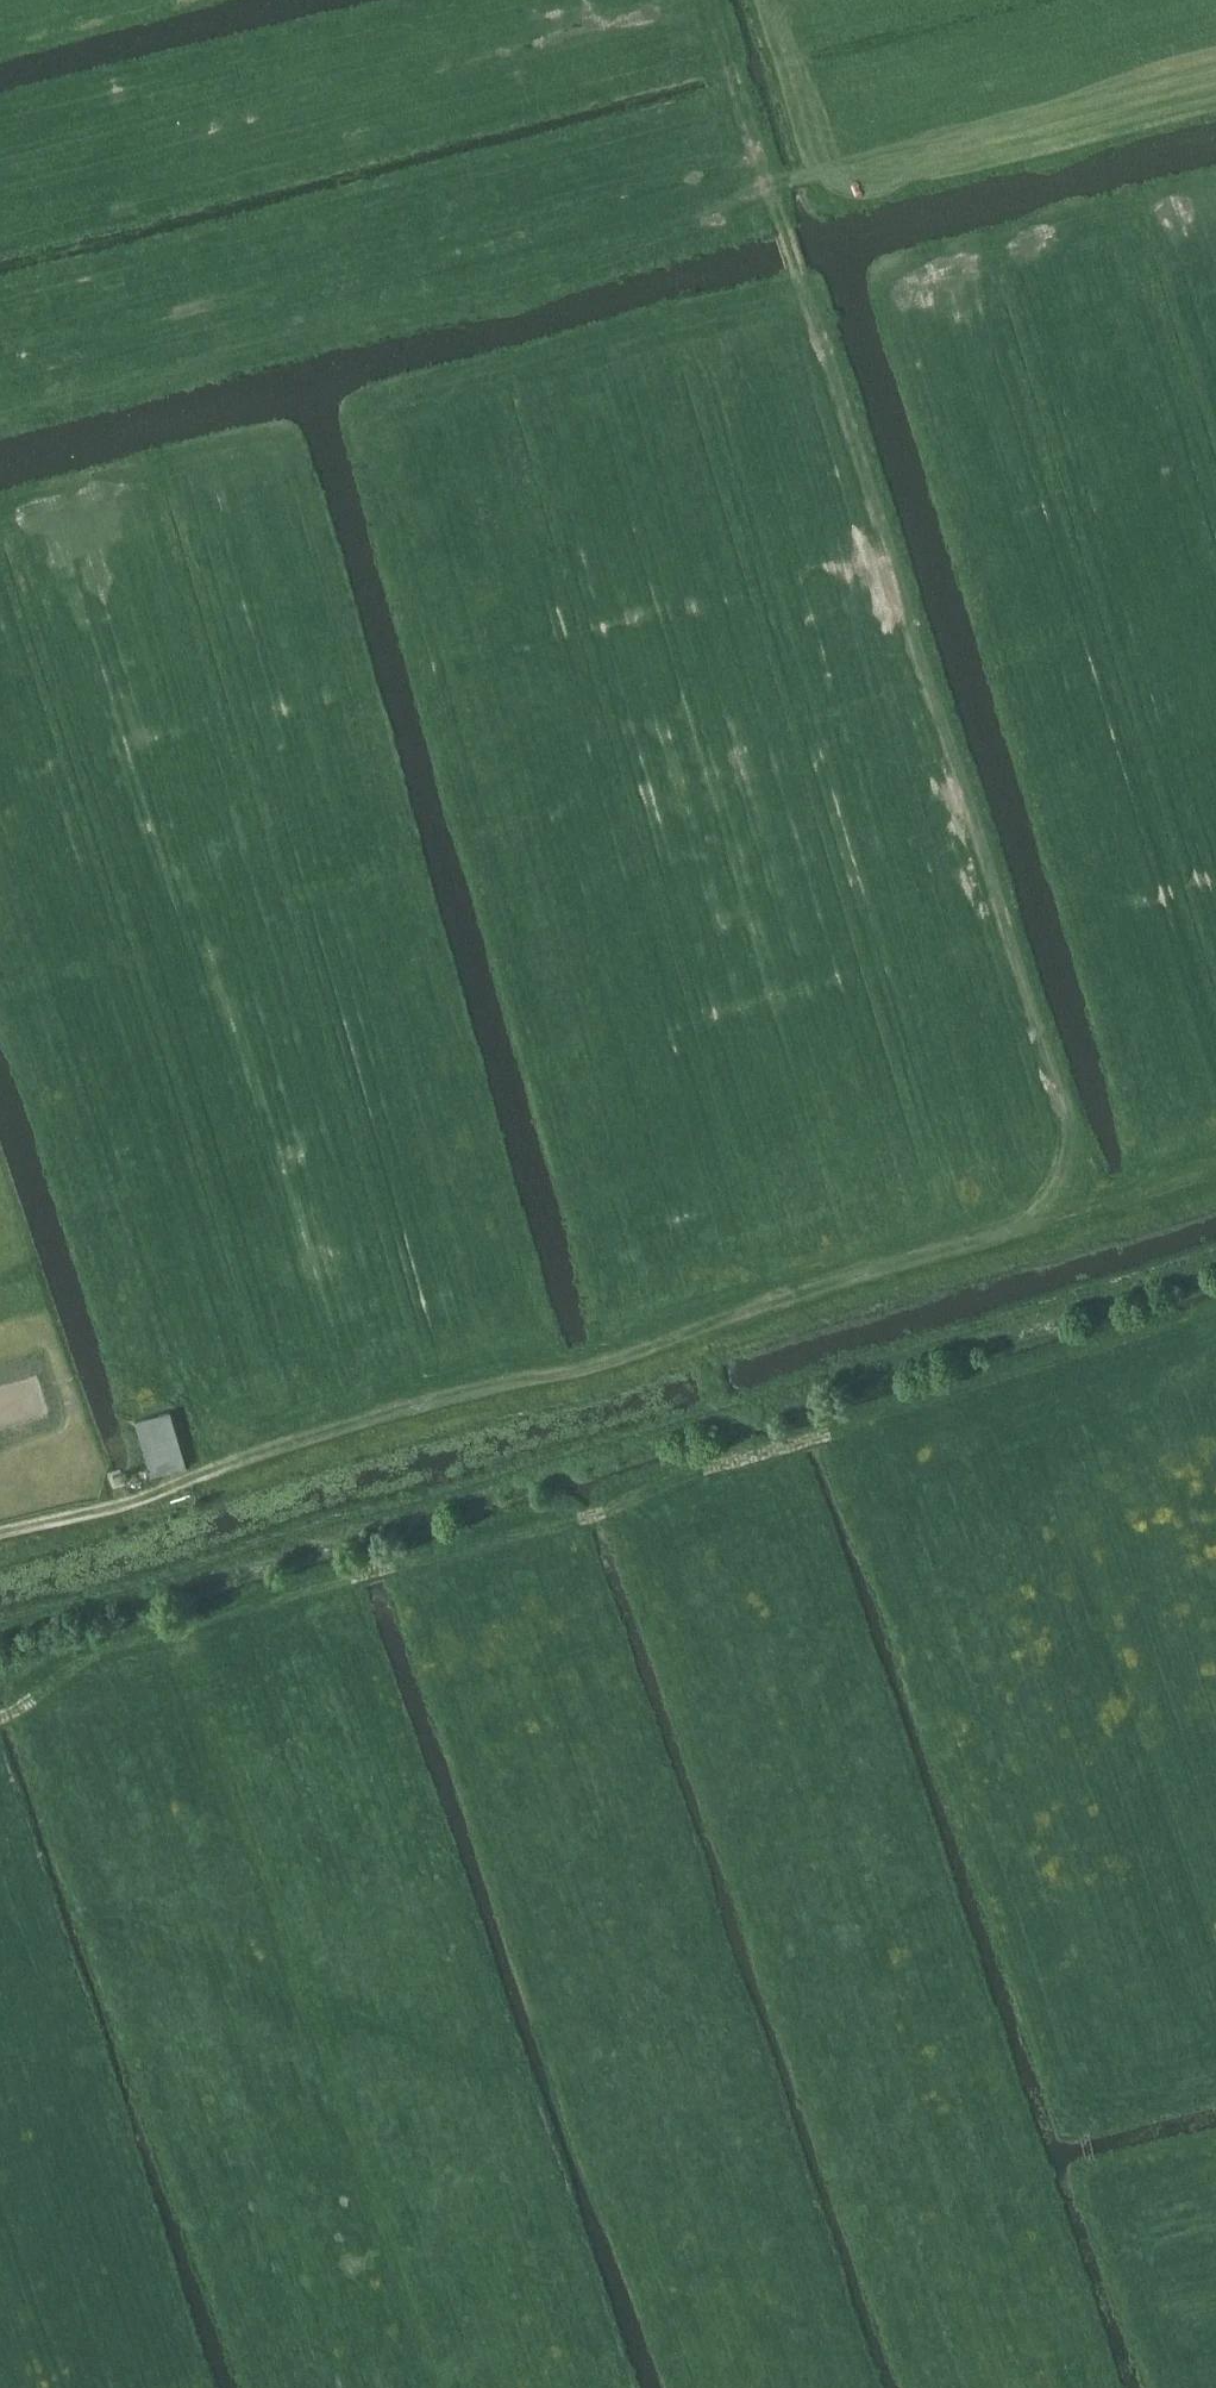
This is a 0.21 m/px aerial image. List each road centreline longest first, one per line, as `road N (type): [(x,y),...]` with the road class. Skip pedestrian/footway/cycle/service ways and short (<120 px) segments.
road 1 (track): [(0,1534),(85,1518),(445,1400),(577,1373),(699,1333)]
road 2 (track): [(699,1333),(736,1463),(1215,1322)]
road 3 (track): [(1215,1180),(699,1333)]

